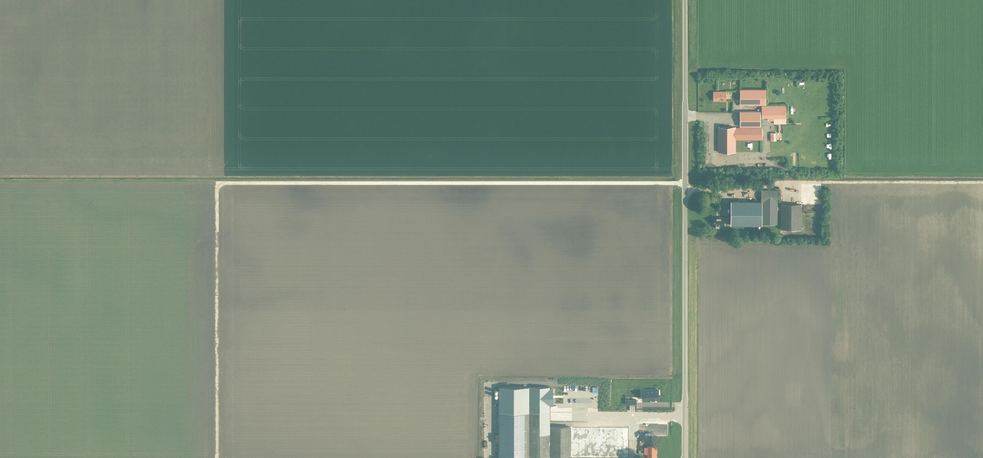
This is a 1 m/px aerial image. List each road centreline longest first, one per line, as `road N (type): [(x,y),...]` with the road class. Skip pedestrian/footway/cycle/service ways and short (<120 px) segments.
road 1 (unclassified): [(683,457),(682,0)]

